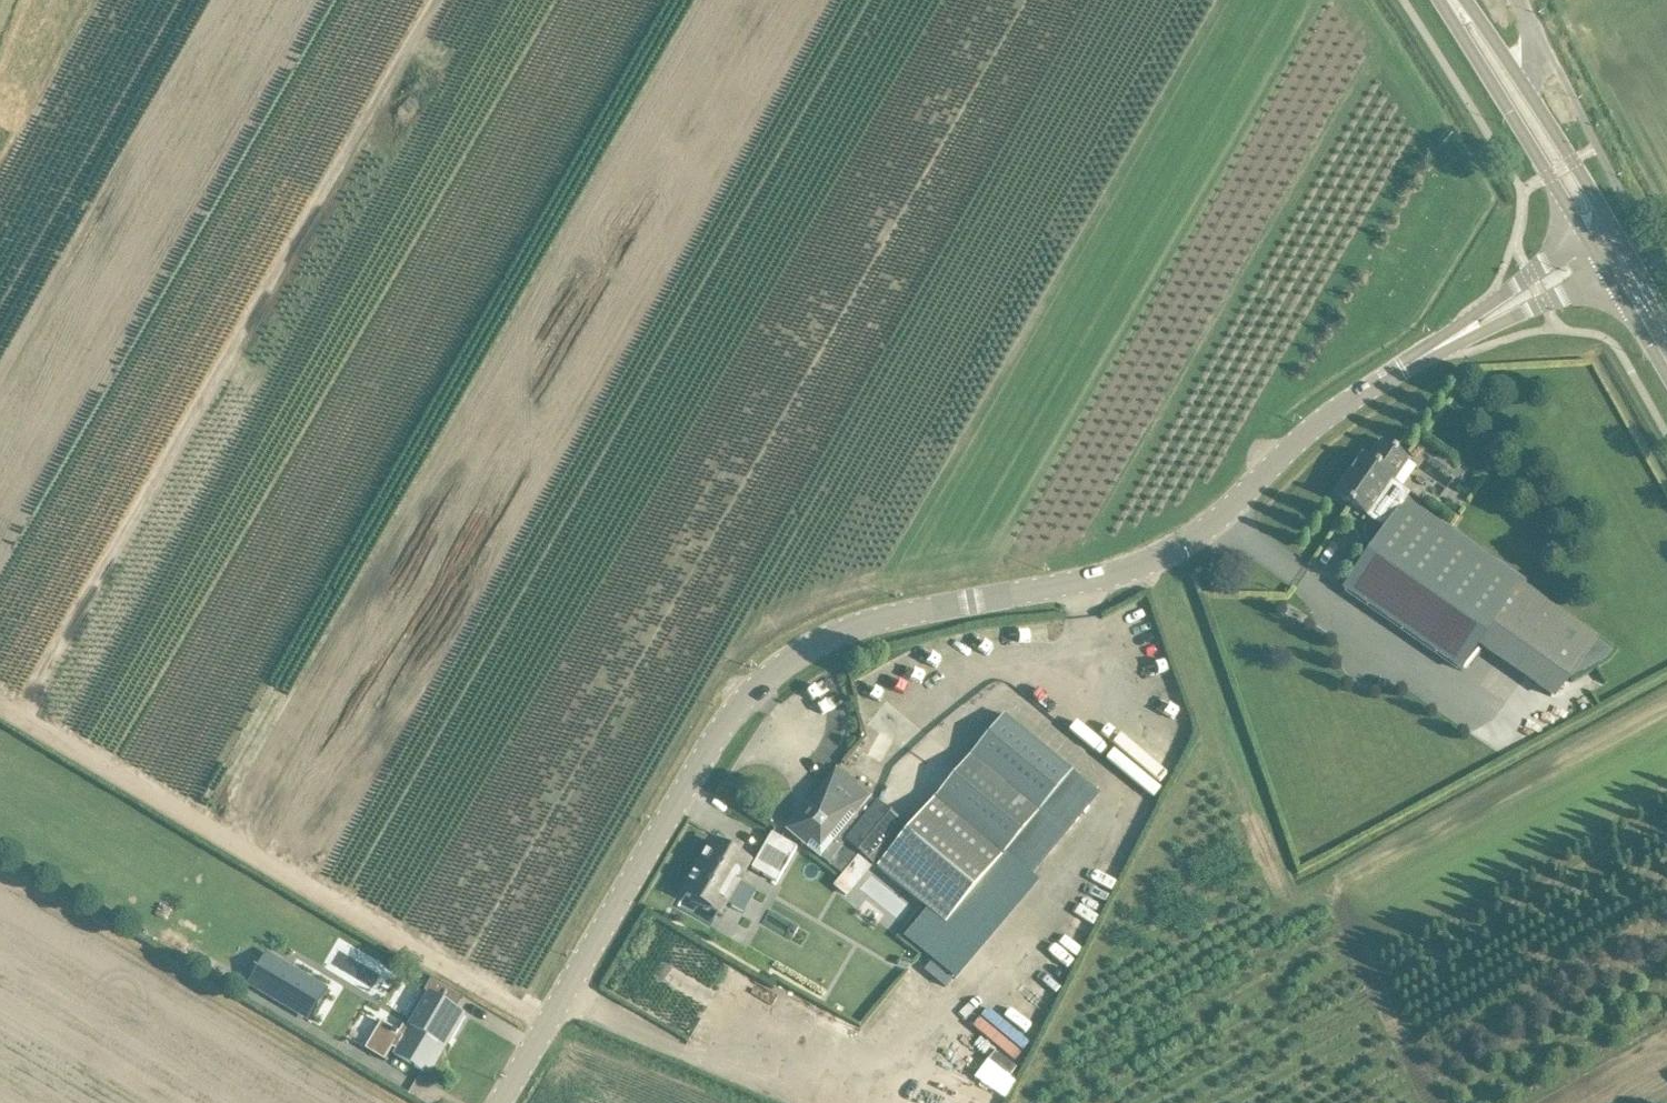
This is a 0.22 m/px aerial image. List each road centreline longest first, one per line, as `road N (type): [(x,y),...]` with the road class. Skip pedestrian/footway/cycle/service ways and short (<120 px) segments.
road 1 (unclassified): [(500,1102),(726,723),(785,663),(862,623),(1077,582),(1181,546),(1351,398),(1608,247)]
road 2 (tertiary): [(1608,247),(1512,92)]

